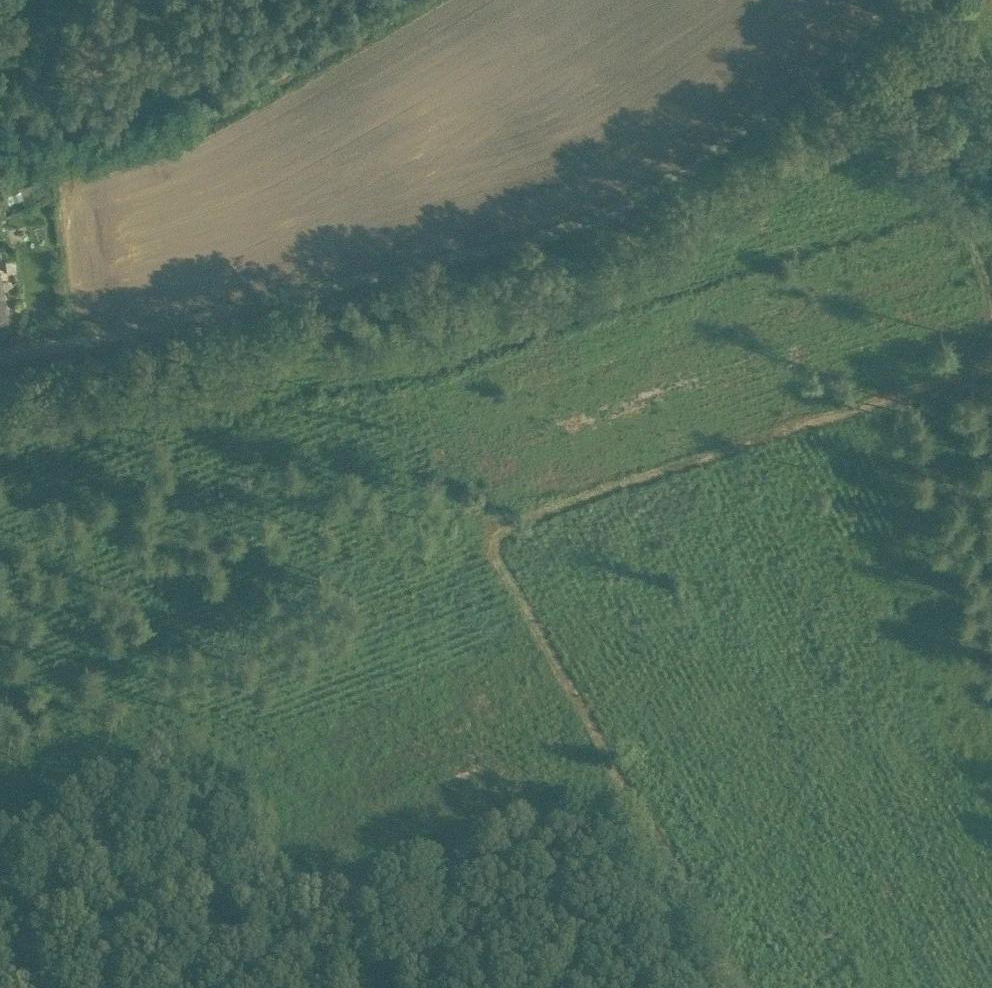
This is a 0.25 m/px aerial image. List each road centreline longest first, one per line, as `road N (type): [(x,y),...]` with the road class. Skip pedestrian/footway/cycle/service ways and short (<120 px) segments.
road 1 (track): [(938,0),(610,219),(0,359)]

